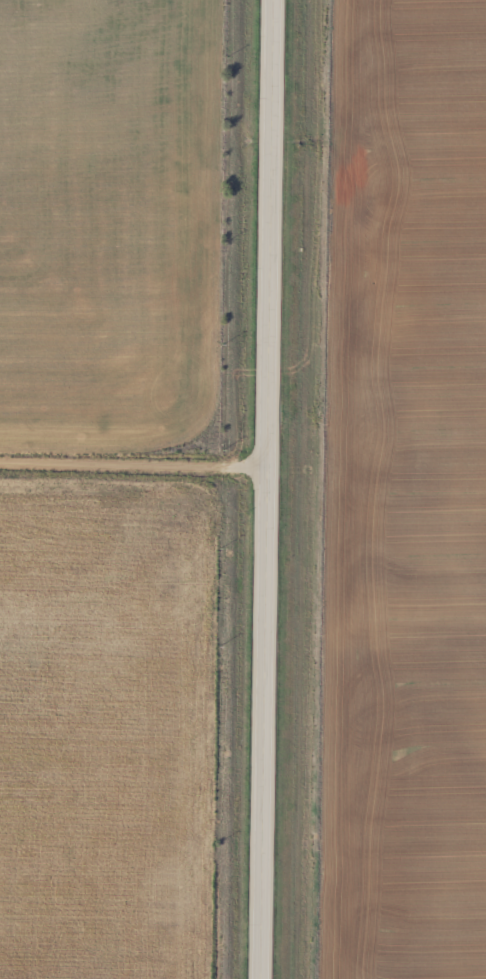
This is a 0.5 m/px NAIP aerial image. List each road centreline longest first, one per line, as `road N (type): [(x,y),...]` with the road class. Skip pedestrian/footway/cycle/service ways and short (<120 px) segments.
road 1 (primary): [(266,978),(276,0)]
road 2 (residential): [(269,468),(0,464)]

